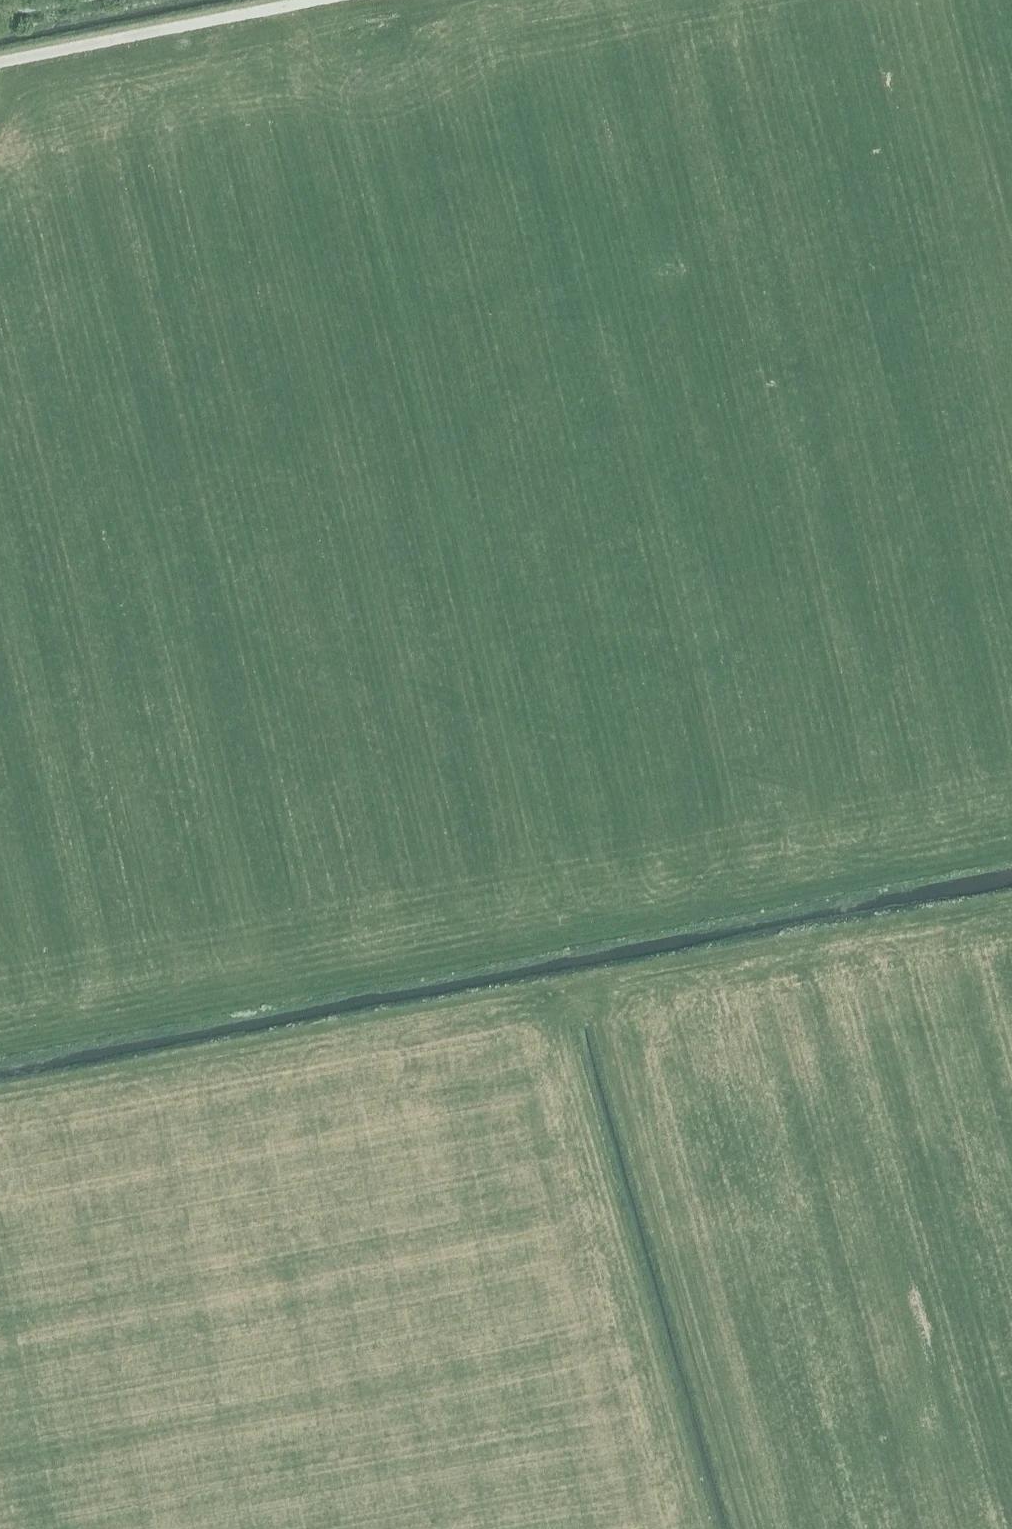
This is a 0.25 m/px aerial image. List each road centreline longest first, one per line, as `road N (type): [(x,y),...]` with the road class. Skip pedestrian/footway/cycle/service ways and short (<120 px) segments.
road 1 (track): [(306,0),(0,61)]

